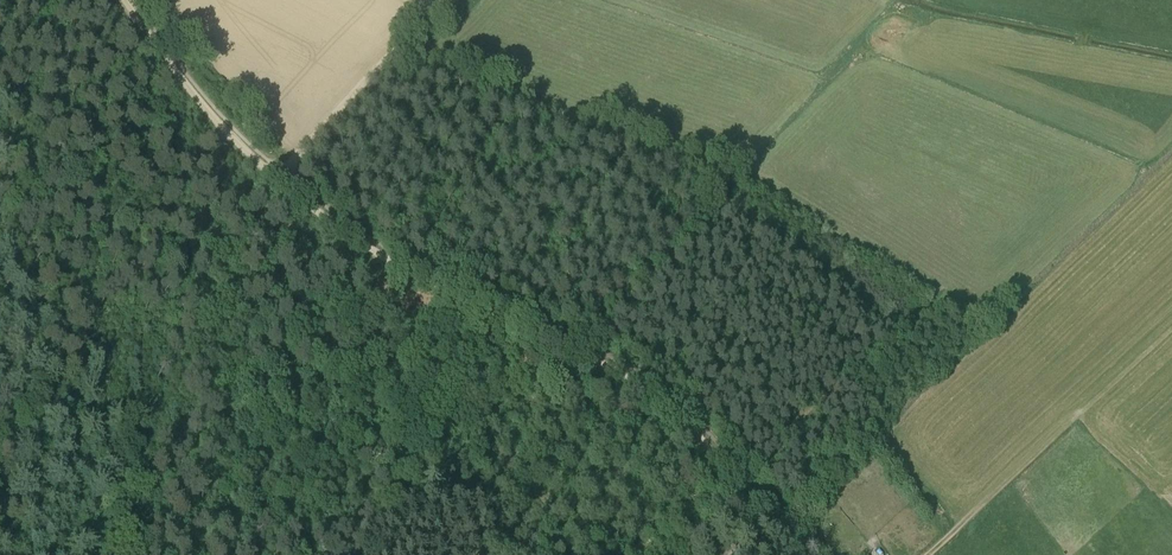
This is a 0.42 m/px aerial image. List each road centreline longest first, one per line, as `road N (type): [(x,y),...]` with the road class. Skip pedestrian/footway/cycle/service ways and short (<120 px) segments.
road 1 (unclassified): [(804,554),(667,397),(264,171),(193,91),(134,0)]
road 2 (track): [(754,485),(795,423),(933,297)]
road 3 (track): [(275,180),(454,0)]

